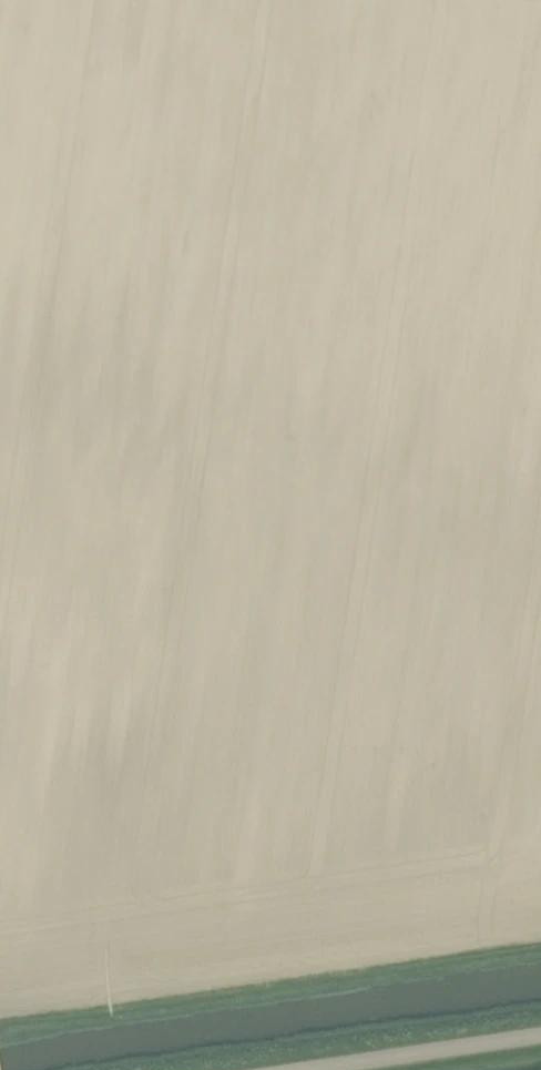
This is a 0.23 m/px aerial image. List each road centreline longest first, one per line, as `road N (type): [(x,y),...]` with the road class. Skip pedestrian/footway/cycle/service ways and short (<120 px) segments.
road 1 (unclassified): [(540,1035),(301,1069)]

